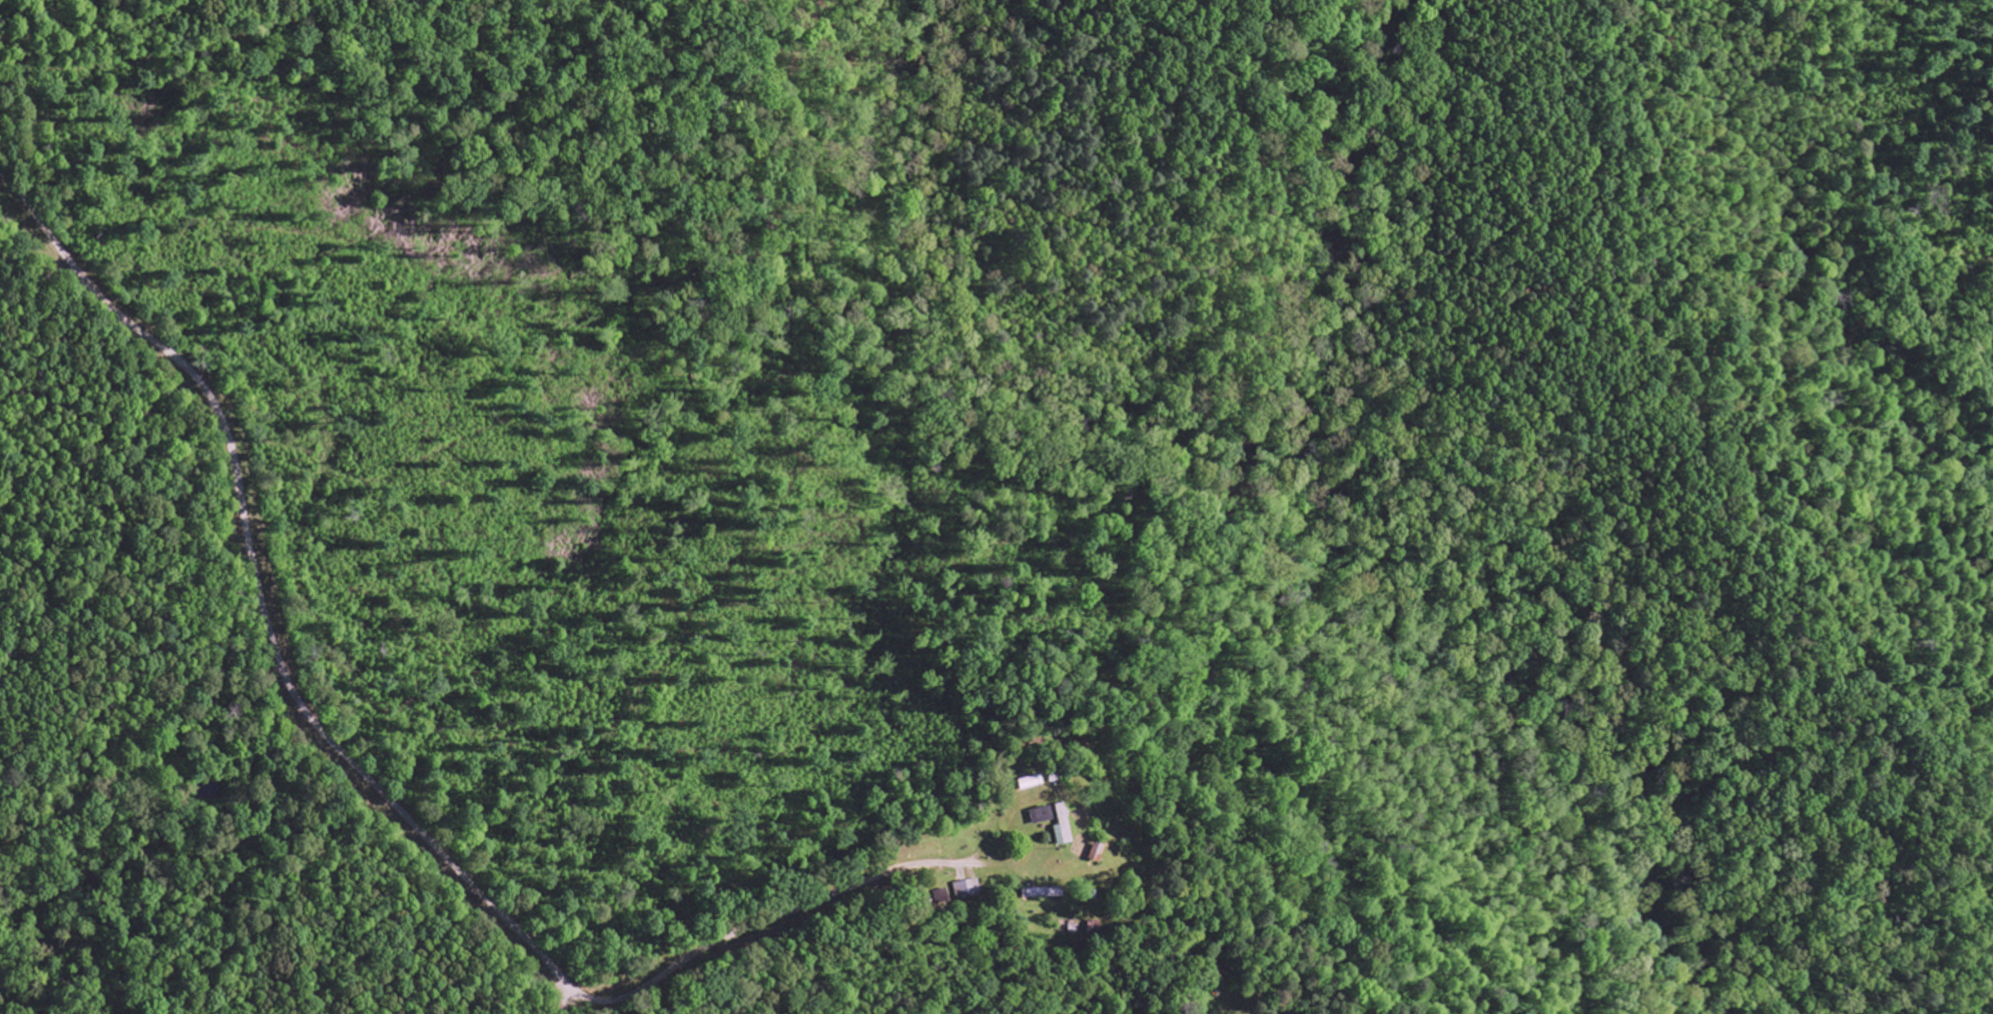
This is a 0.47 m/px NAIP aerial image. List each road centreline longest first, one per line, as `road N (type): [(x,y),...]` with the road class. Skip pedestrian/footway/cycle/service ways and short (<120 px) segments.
road 1 (residential): [(582,997),(305,716),(270,642),(217,408),(179,358),(94,292),(0,173)]
road 2 (track): [(582,997),(952,828)]

